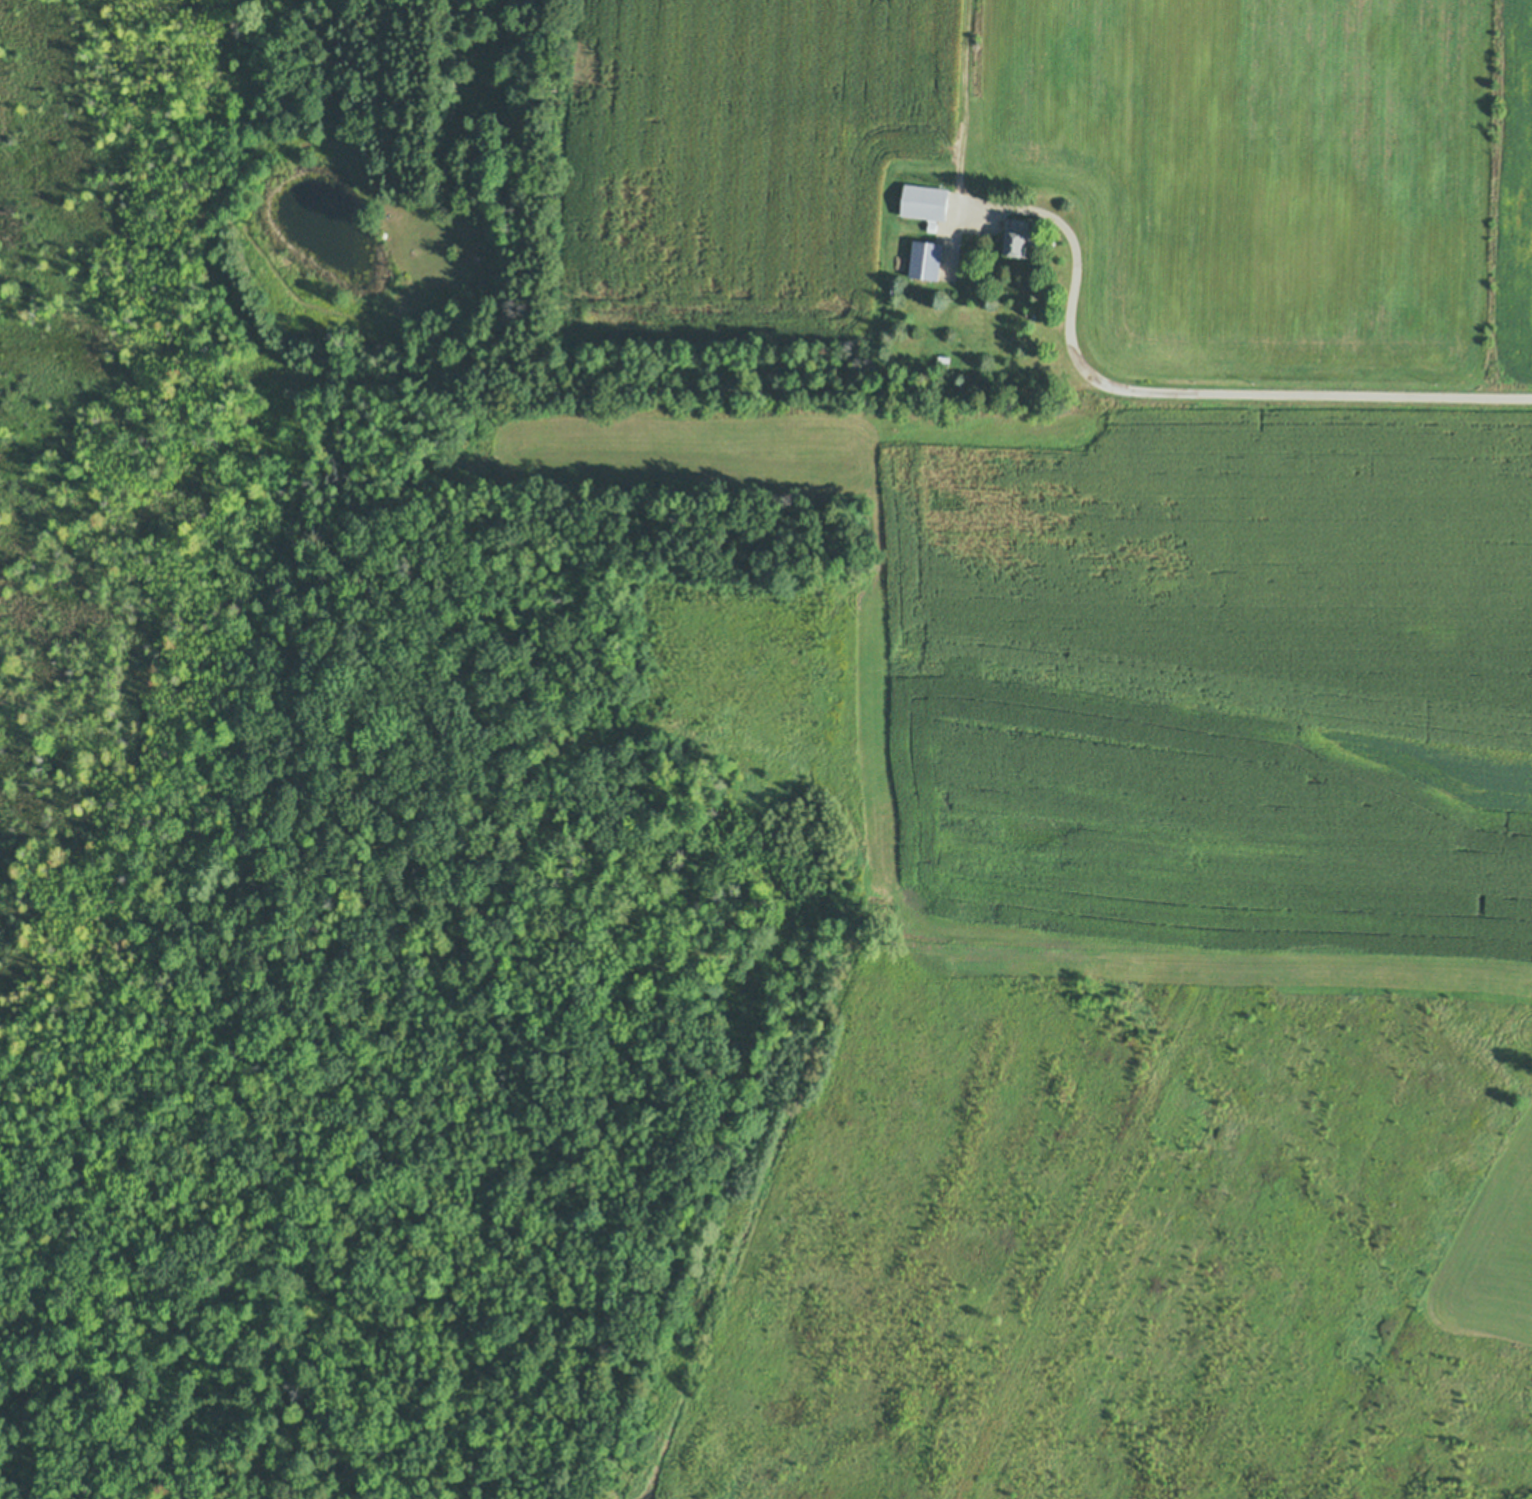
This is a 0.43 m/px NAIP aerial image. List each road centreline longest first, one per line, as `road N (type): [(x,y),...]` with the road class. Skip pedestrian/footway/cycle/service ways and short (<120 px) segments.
road 1 (residential): [(1531,400),(1104,386),(1082,372),(1071,348),(1077,268)]

